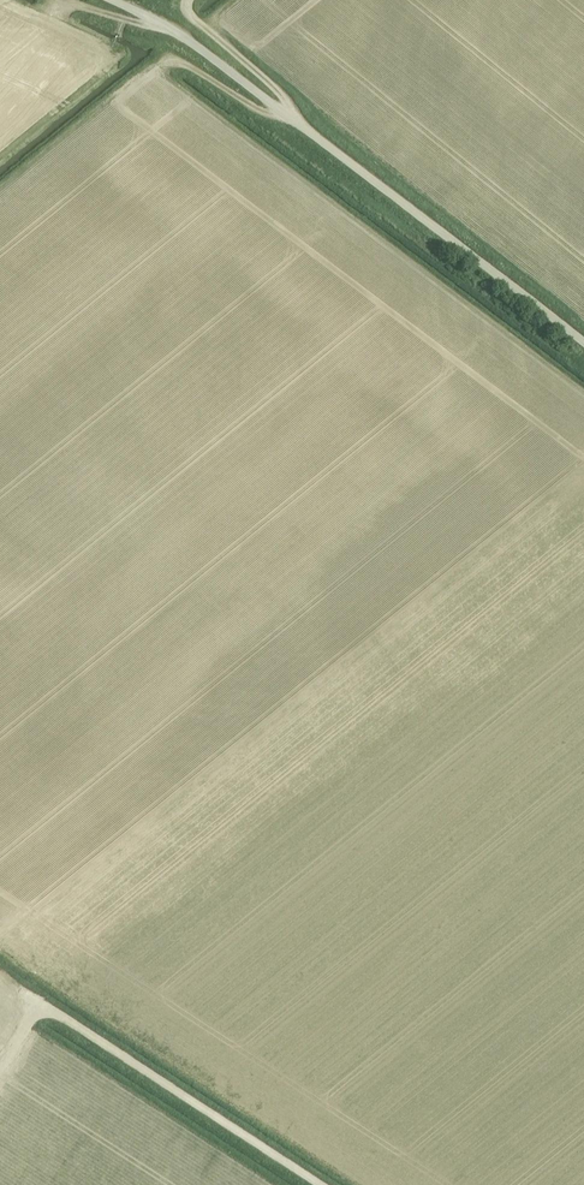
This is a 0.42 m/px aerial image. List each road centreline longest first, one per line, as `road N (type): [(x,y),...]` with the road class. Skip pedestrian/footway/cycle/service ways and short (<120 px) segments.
road 1 (unclassified): [(583,336),(163,22),(115,0)]
road 2 (track): [(18,988),(320,1184)]

